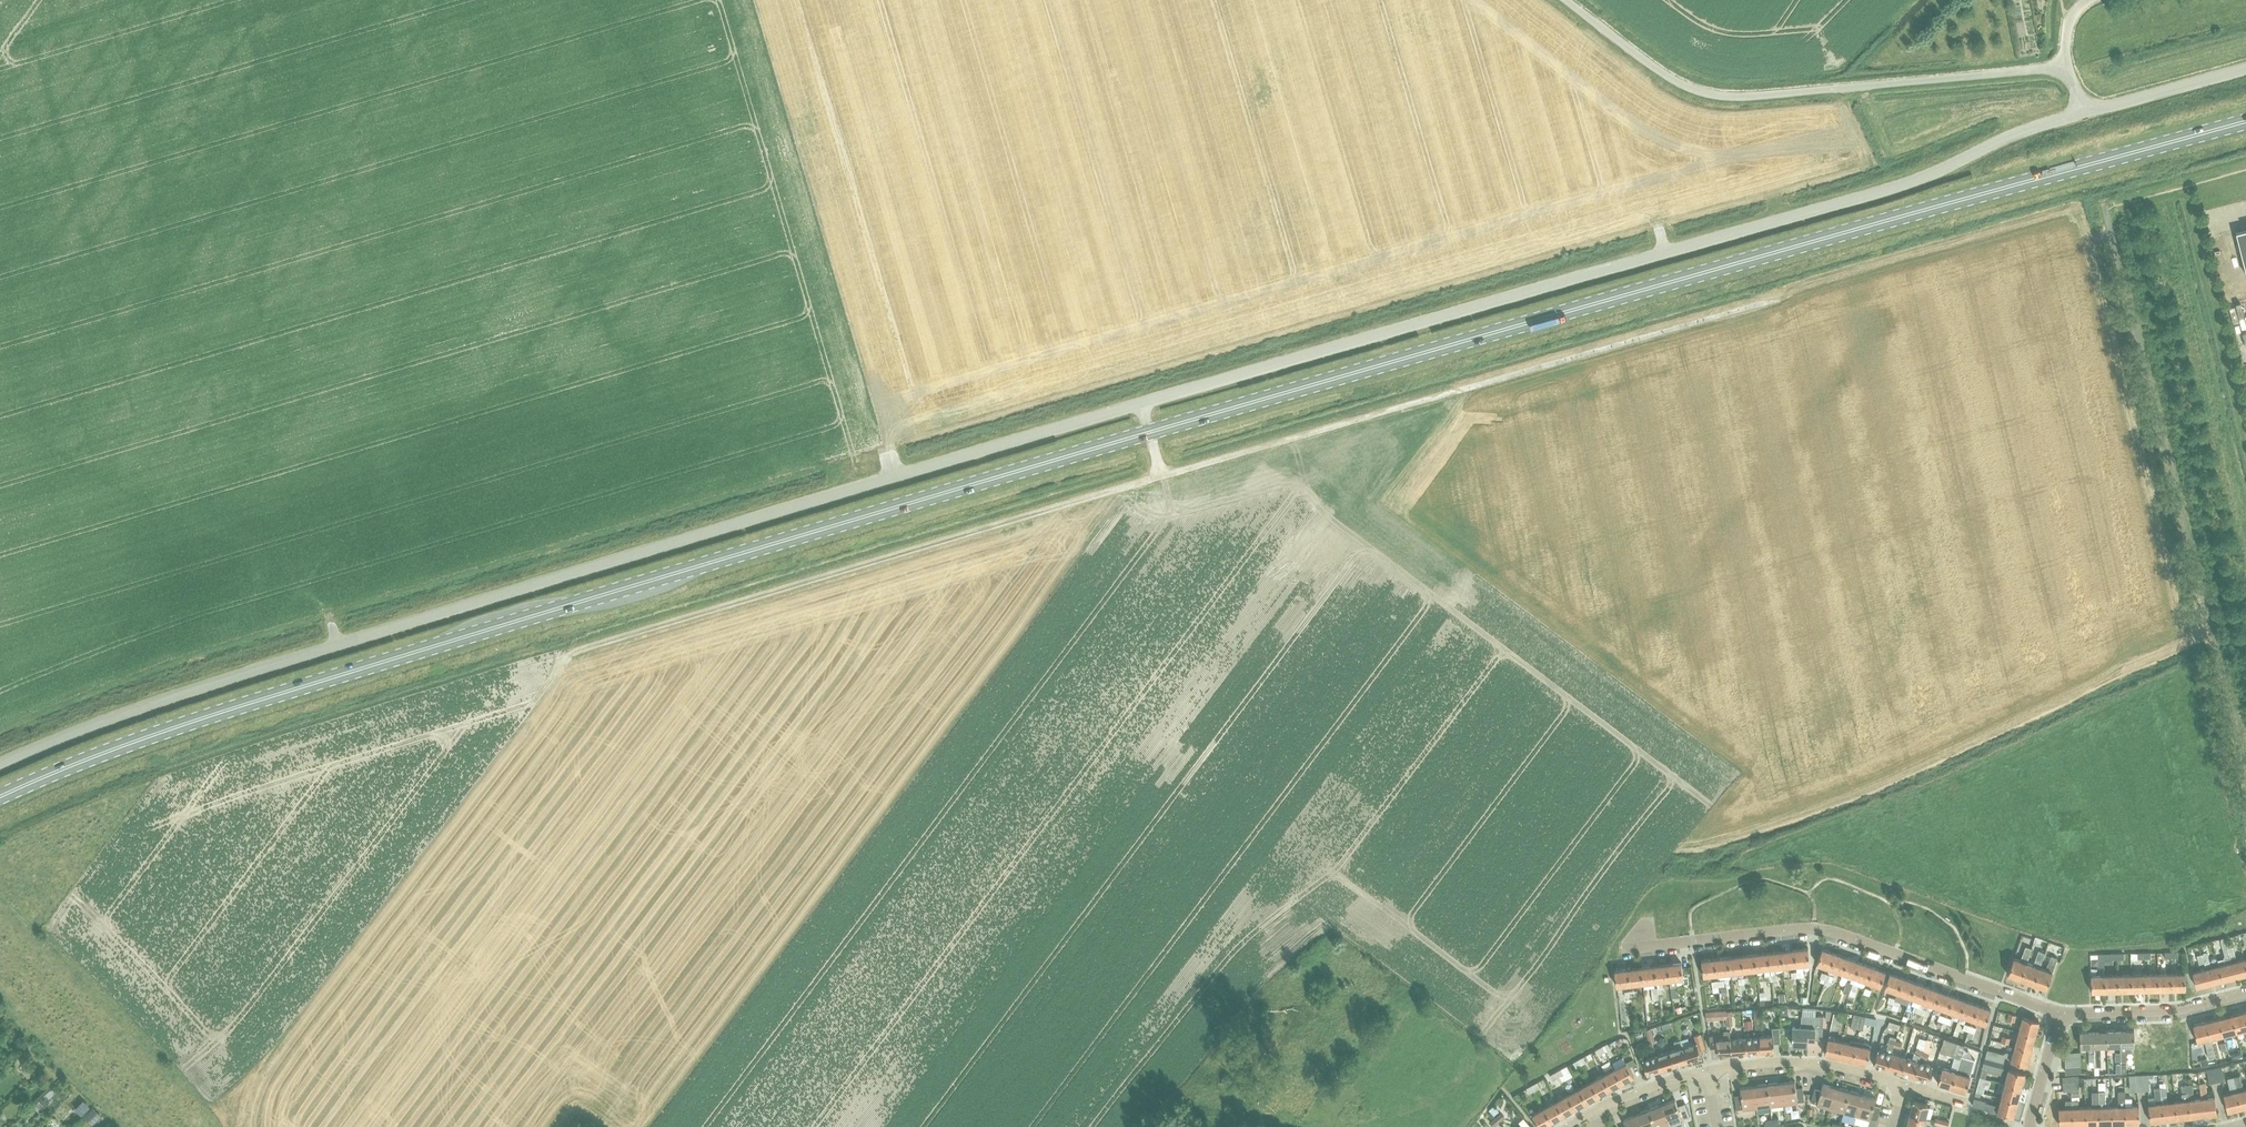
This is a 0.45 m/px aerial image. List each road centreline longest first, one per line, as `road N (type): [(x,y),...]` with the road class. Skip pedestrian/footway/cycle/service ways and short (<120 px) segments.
road 1 (primary): [(0,797),(174,728),(716,561),(2245,122)]
road 2 (unclassified): [(0,764),(206,686),(782,509),(1904,184),(2009,135),(2080,114)]
road 3 (track): [(1162,475),(1774,300)]
road 4 (track): [(577,651),(1162,475)]
road 5 (unclassified): [(2067,67),(1723,96),(1683,85),(1567,0)]
road 6 (residential): [(2059,1013),(1828,930),(1623,948)]
road 7 (residential): [(1903,1085),(1811,1063),(1706,1072)]
road 8 (residential): [(2245,993),(2177,1010),(2059,1013)]
road 9 (residential): [(2080,114),(2245,68)]
road 10 (residential): [(1706,1072),(1637,1092),(1566,1126)]

